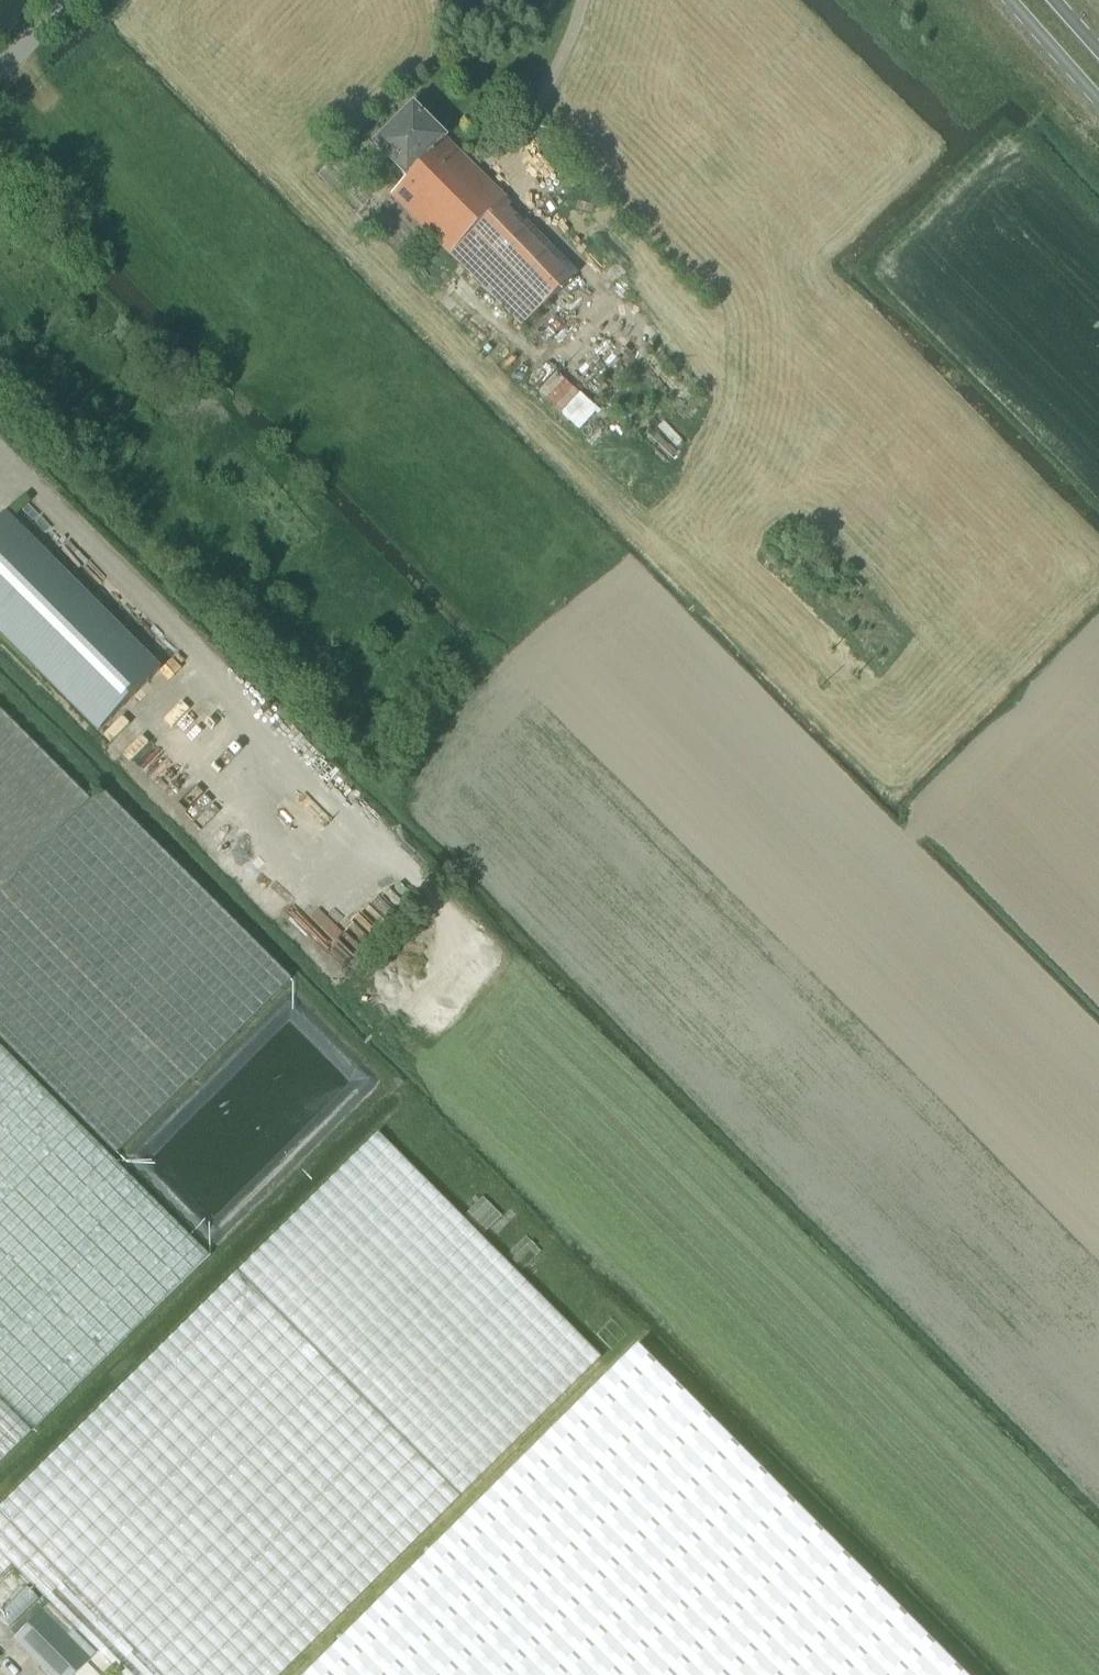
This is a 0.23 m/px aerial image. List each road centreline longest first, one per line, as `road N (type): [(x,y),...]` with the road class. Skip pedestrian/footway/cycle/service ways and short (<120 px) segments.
road 1 (tertiary): [(1012,0),(1098,98)]

